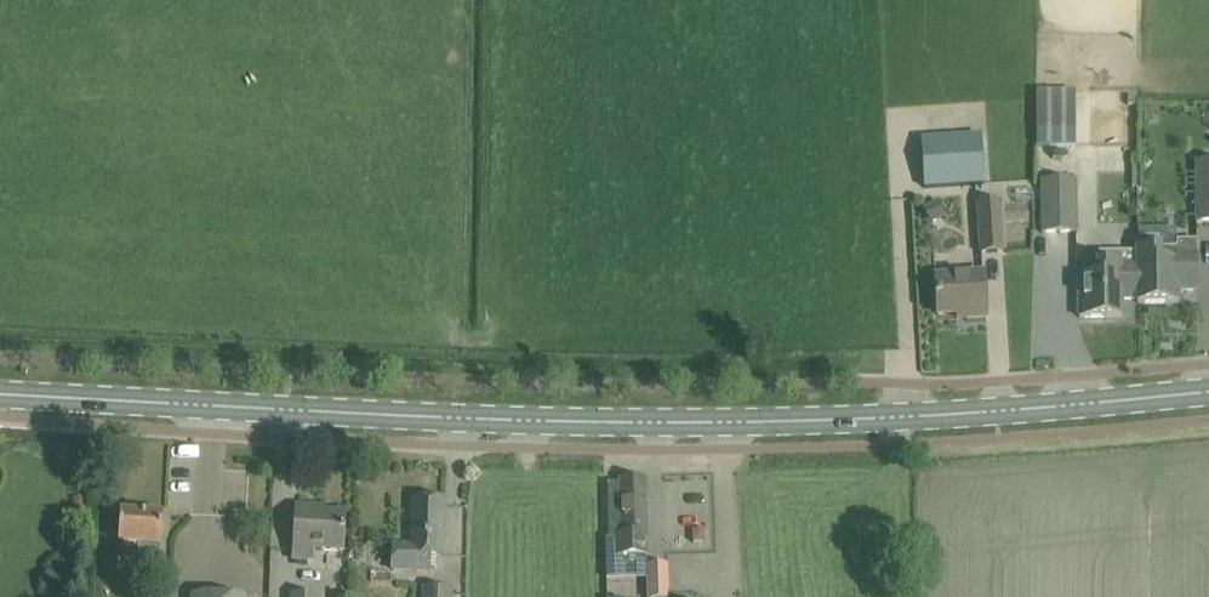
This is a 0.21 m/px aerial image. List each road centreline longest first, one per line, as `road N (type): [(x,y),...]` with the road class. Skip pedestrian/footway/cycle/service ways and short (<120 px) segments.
road 1 (secondary): [(0,394),(633,422),(910,417),(1208,392)]

